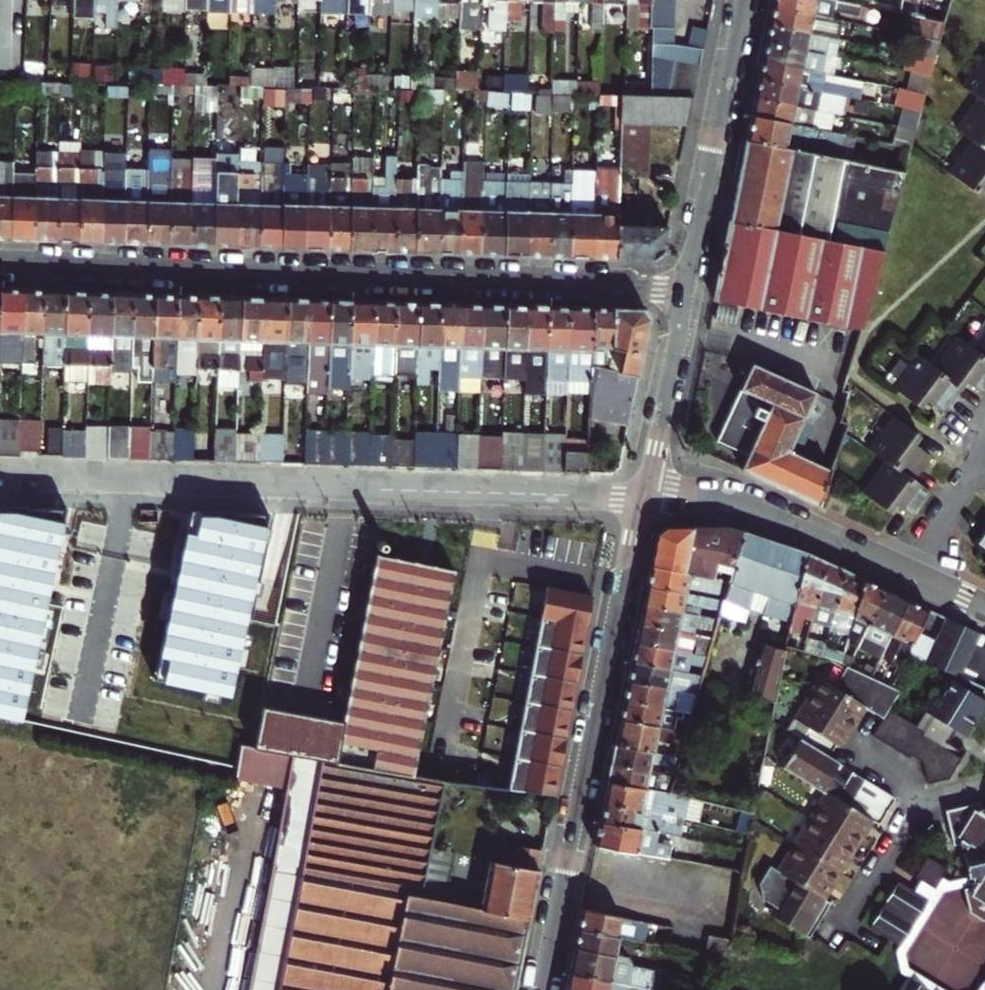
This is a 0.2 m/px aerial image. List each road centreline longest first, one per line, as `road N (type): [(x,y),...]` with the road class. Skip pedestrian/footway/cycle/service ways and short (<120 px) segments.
road 1 (residential): [(685,289),(0,269)]
road 2 (residential): [(0,479),(644,496)]
road 3 (residential): [(544,989),(644,496)]
road 4 (residential): [(685,289),(744,0)]
road 5 (residential): [(644,496),(750,507),(912,576)]
road 6 (residential): [(644,496),(685,289)]
road 7 (residential): [(984,448),(982,474),(912,576)]

